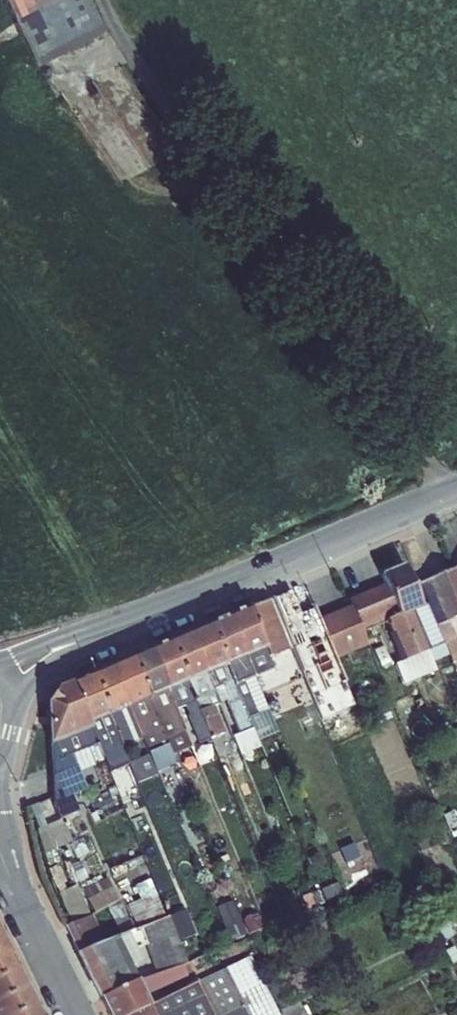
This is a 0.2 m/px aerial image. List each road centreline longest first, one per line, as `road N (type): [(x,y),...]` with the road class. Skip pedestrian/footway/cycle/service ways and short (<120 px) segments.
road 1 (tertiary): [(92,633),(456,487)]
road 2 (tertiary): [(75,1014),(4,862)]

